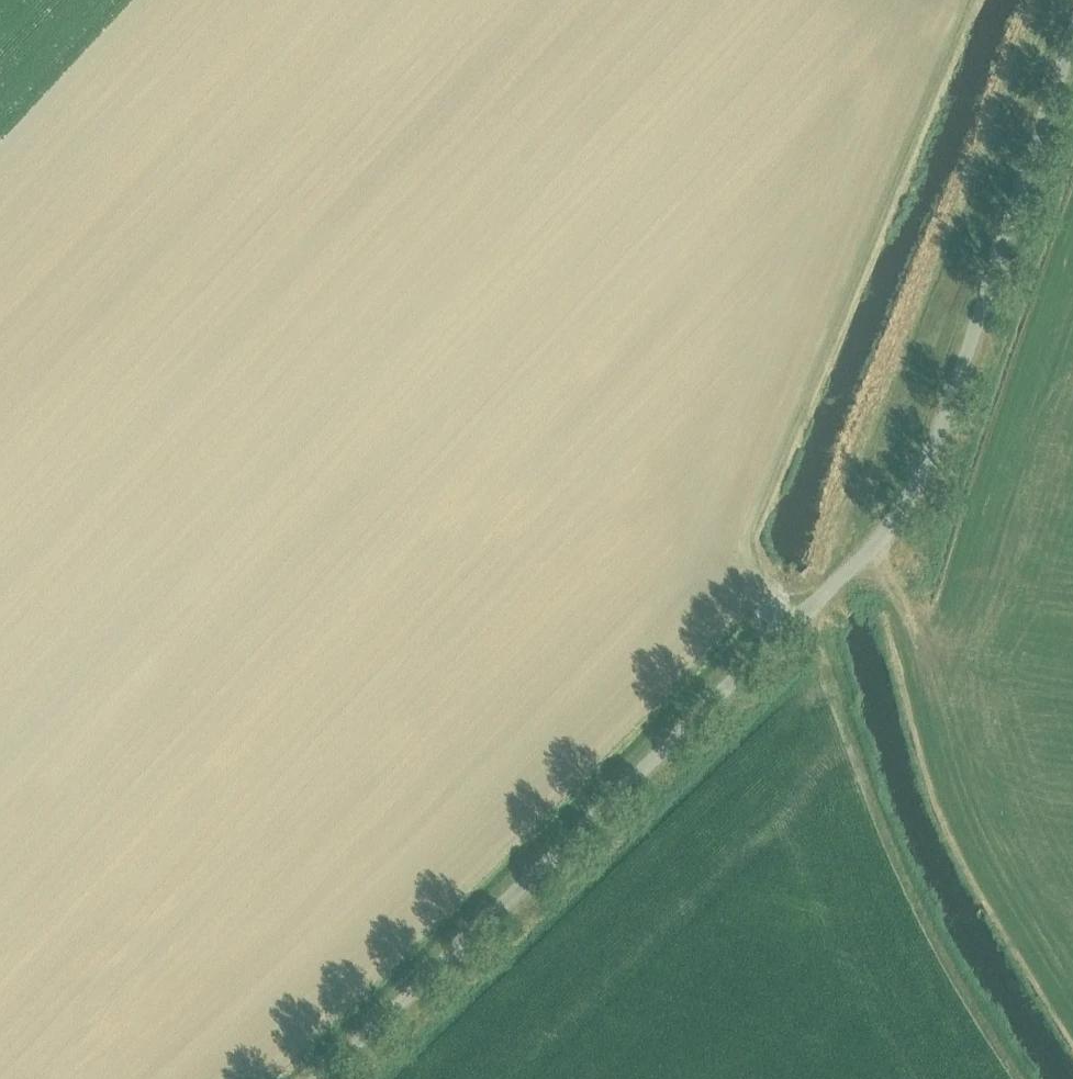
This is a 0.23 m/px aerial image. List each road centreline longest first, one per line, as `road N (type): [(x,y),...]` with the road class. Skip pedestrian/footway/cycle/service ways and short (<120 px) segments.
road 1 (unclassified): [(319,1078),(902,511),(926,466),(1072,58)]

